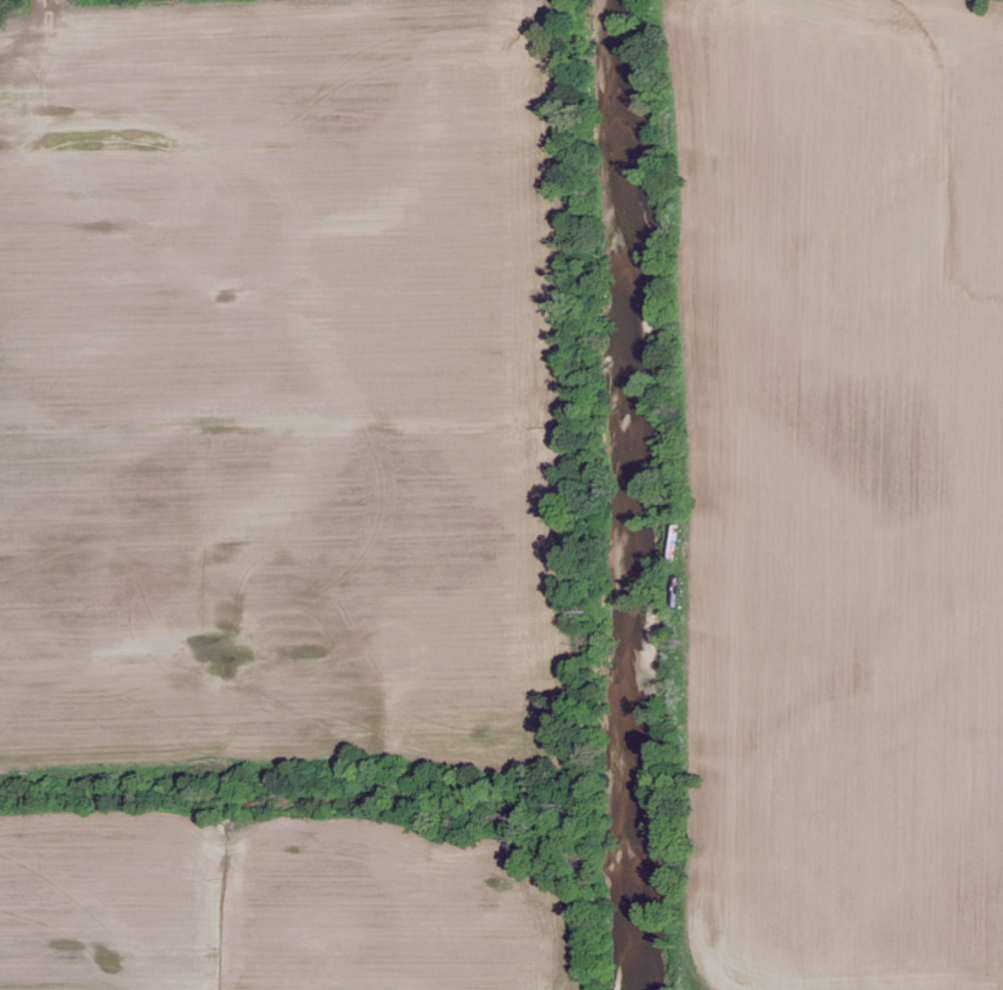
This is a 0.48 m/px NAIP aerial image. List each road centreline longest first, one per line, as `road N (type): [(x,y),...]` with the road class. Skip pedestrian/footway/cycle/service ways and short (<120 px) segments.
road 1 (residential): [(0,777),(217,764)]

